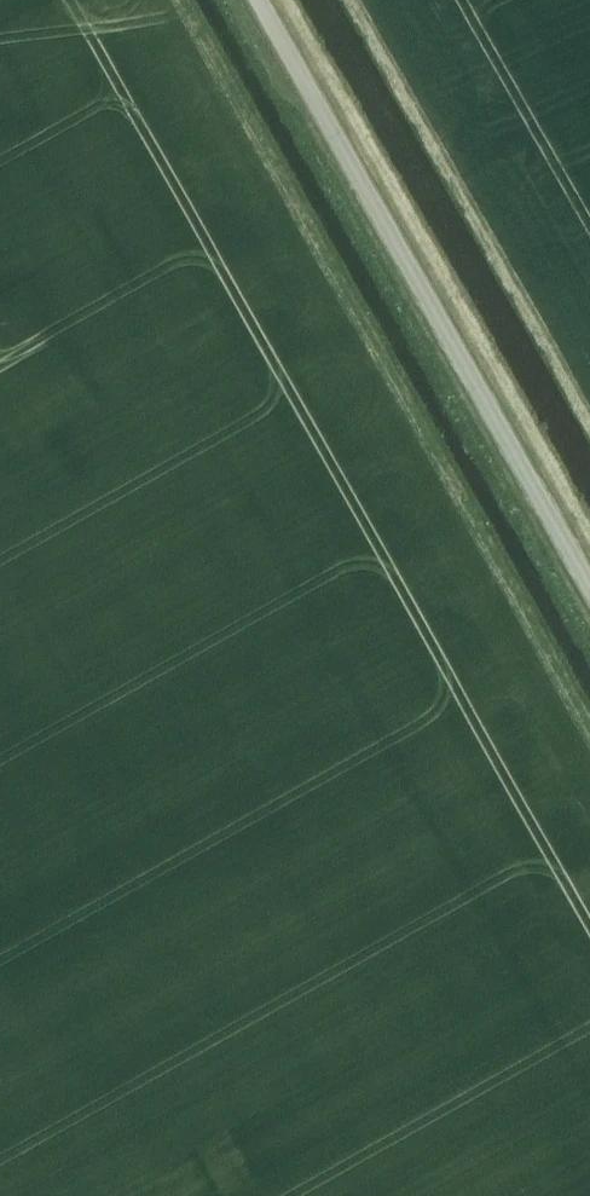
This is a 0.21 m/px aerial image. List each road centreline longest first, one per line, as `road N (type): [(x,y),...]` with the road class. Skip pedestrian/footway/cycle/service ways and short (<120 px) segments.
road 1 (unclassified): [(589,579),(260,0)]

